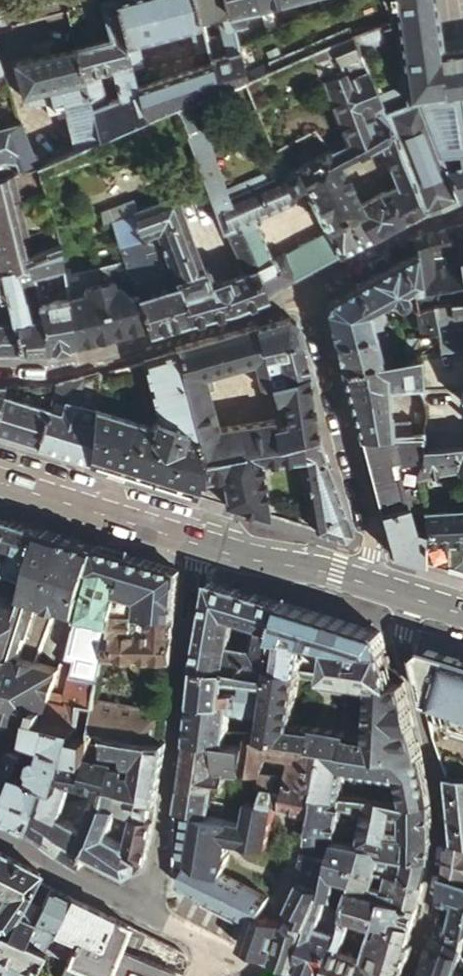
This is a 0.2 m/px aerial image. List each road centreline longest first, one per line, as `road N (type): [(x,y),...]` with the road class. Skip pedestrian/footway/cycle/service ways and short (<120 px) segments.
road 1 (tertiary): [(378,590),(230,555),(0,483)]
road 2 (residential): [(303,292),(55,366),(0,365)]
road 3 (residential): [(303,292),(378,590)]
road 4 (residential): [(462,210),(396,236),(303,292)]

